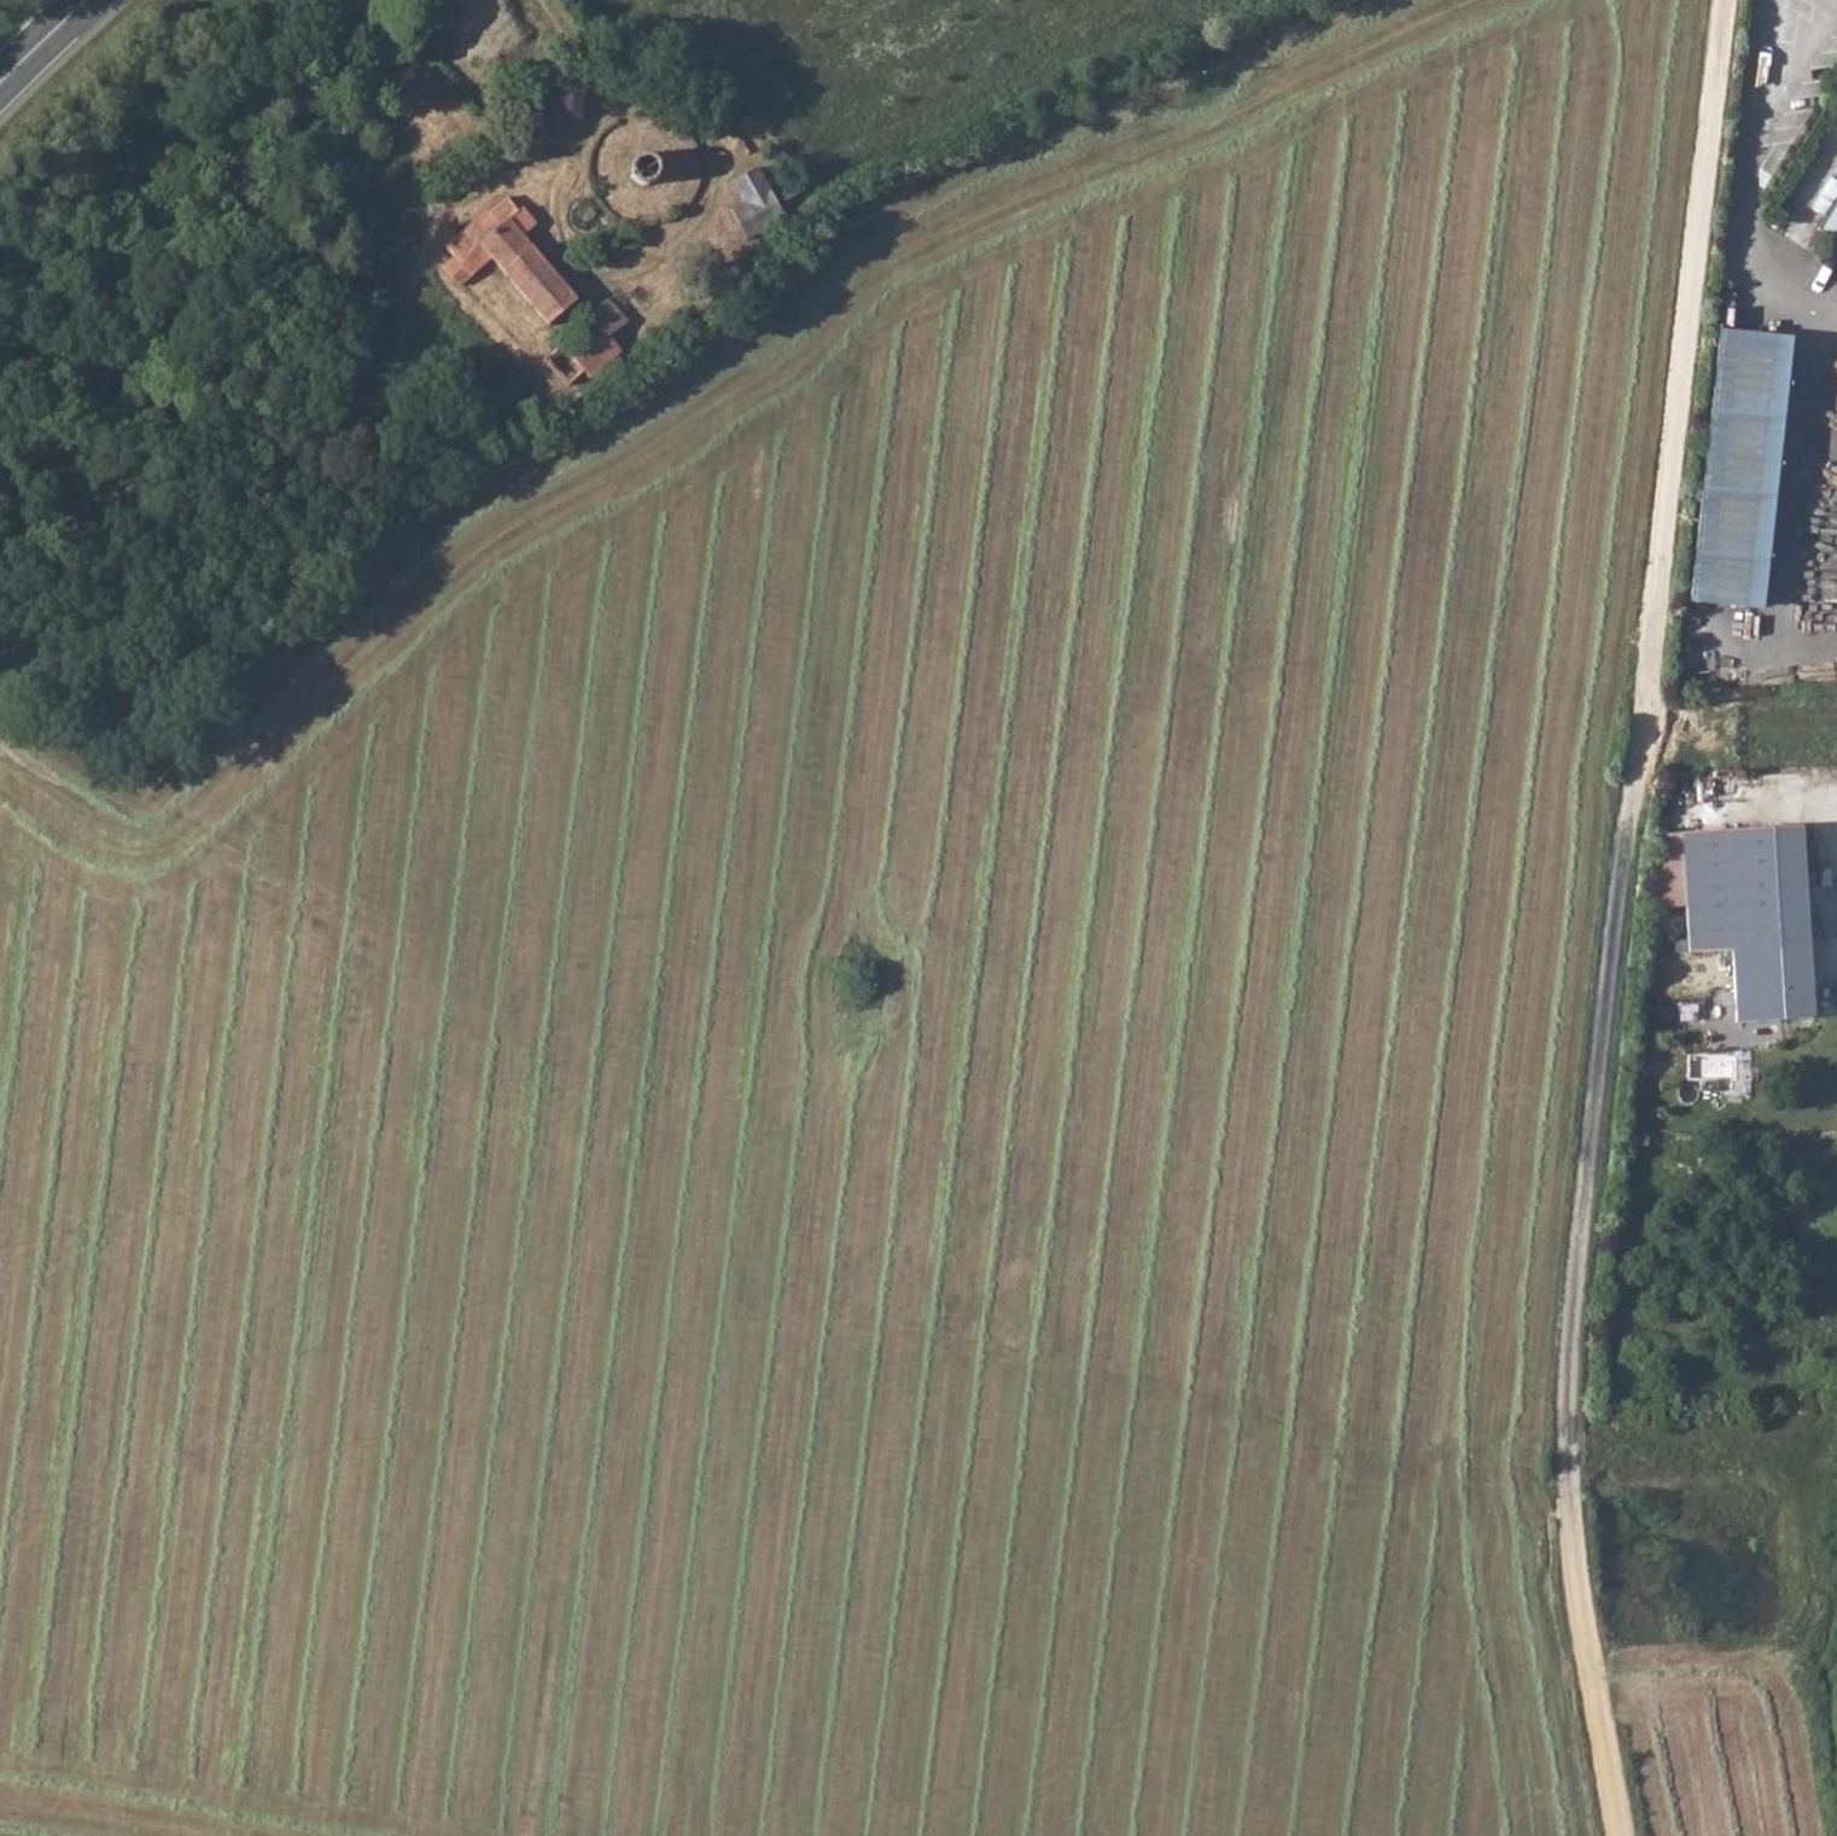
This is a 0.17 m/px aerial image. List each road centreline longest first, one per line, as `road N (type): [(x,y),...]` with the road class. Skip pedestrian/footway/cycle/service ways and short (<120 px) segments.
road 1 (track): [(1626,790),(1636,747),(1685,724),(1836,718)]
road 2 (primary): [(89,0),(0,87)]

